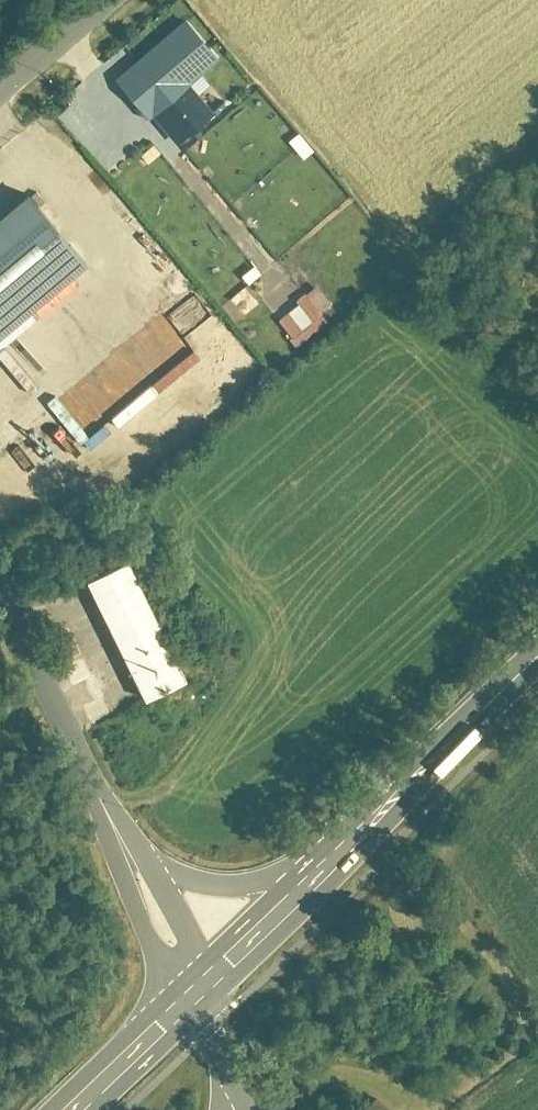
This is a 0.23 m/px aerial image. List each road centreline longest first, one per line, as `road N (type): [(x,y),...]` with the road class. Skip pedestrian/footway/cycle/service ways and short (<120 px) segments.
road 1 (primary): [(274,918),(537,665)]
road 2 (residential): [(0,583),(123,842)]
road 3 (unclassified): [(123,842),(139,937),(127,1056)]
road 4 (unclassified): [(274,918),(191,907),(123,842)]
road 5 (unclassified): [(123,842),(192,994)]
road 6 (residential): [(0,99),(116,0)]
road 7 (unclassified): [(192,994),(253,1109)]

